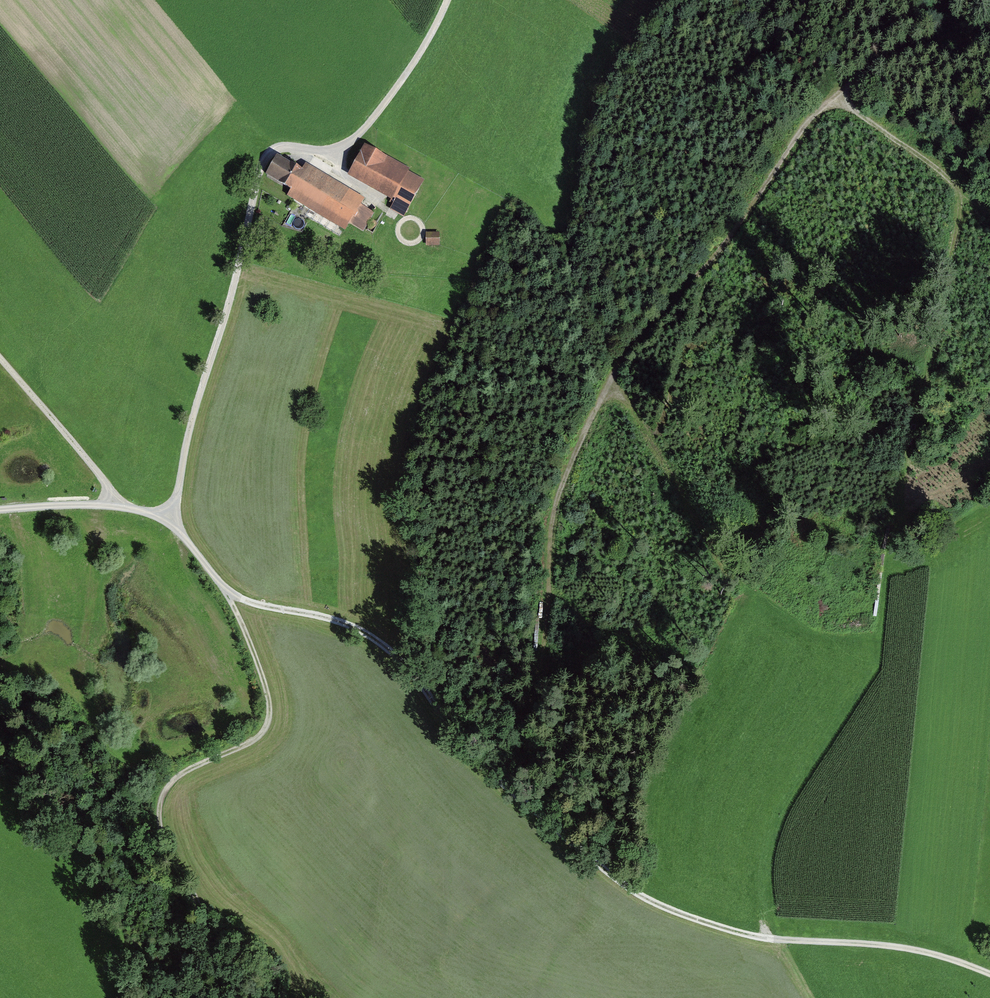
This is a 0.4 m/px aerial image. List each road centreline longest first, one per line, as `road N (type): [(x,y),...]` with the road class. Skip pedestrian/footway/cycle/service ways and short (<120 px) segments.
road 1 (track): [(505,784),(529,717),(554,513),(580,439),(626,357),(833,95),(951,17),(989,12)]
road 2 (track): [(989,973),(901,947),(760,938),(662,906),(624,886),(460,743),(408,670),(374,639),(225,589)]
road 3 (track): [(374,118),(339,149),(282,148),(261,168),(169,517)]
road 4 (track): [(210,997),(159,816),(171,784),(259,737),(269,720),(264,681),(225,589)]
road 5 (track): [(109,506),(109,488),(0,358)]
road 6 (track): [(169,517),(109,506),(0,510)]
road 7 (track): [(833,95),(964,193)]
road 8 (track): [(612,382),(697,514)]
road 9 (track): [(374,118),(449,0)]

